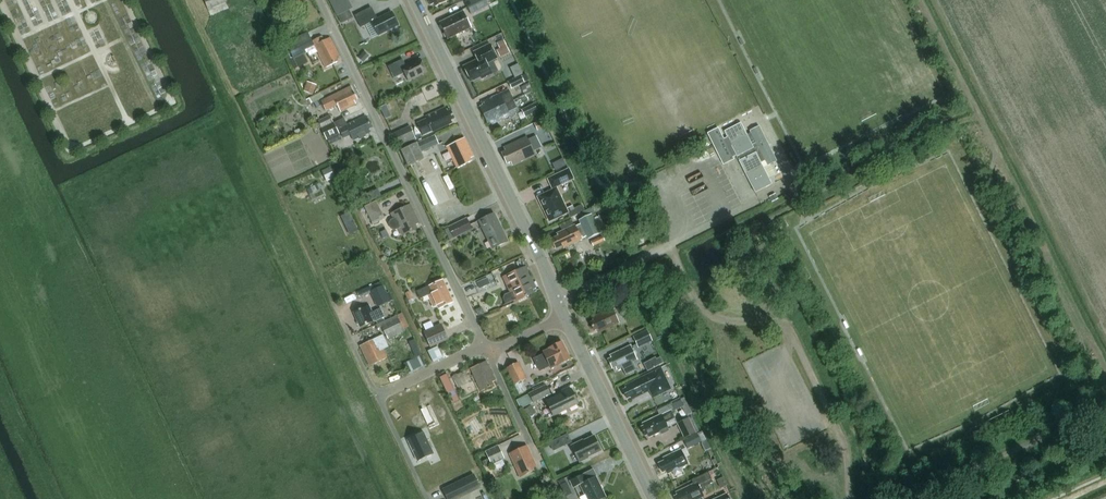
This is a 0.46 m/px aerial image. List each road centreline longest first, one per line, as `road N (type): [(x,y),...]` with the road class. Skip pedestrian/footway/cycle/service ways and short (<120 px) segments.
road 1 (residential): [(320,0),(489,351)]
road 2 (tertiary): [(567,315),(415,0)]
road 3 (tertiary): [(655,498),(567,315)]

